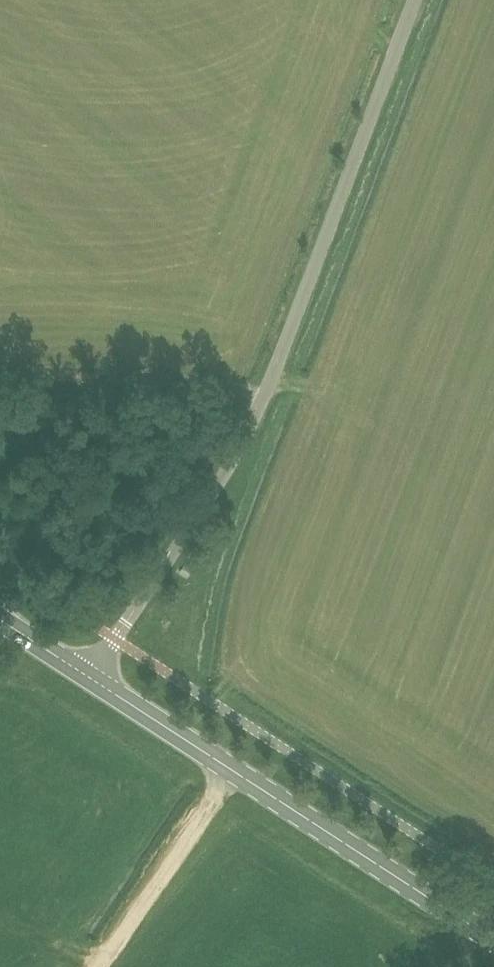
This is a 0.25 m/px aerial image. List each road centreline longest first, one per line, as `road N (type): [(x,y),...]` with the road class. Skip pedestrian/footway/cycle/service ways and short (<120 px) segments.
road 1 (unclassified): [(90,676),(255,419),(421,0)]
road 2 (primary): [(493,938),(90,676)]
road 3 (track): [(232,768),(96,966)]

